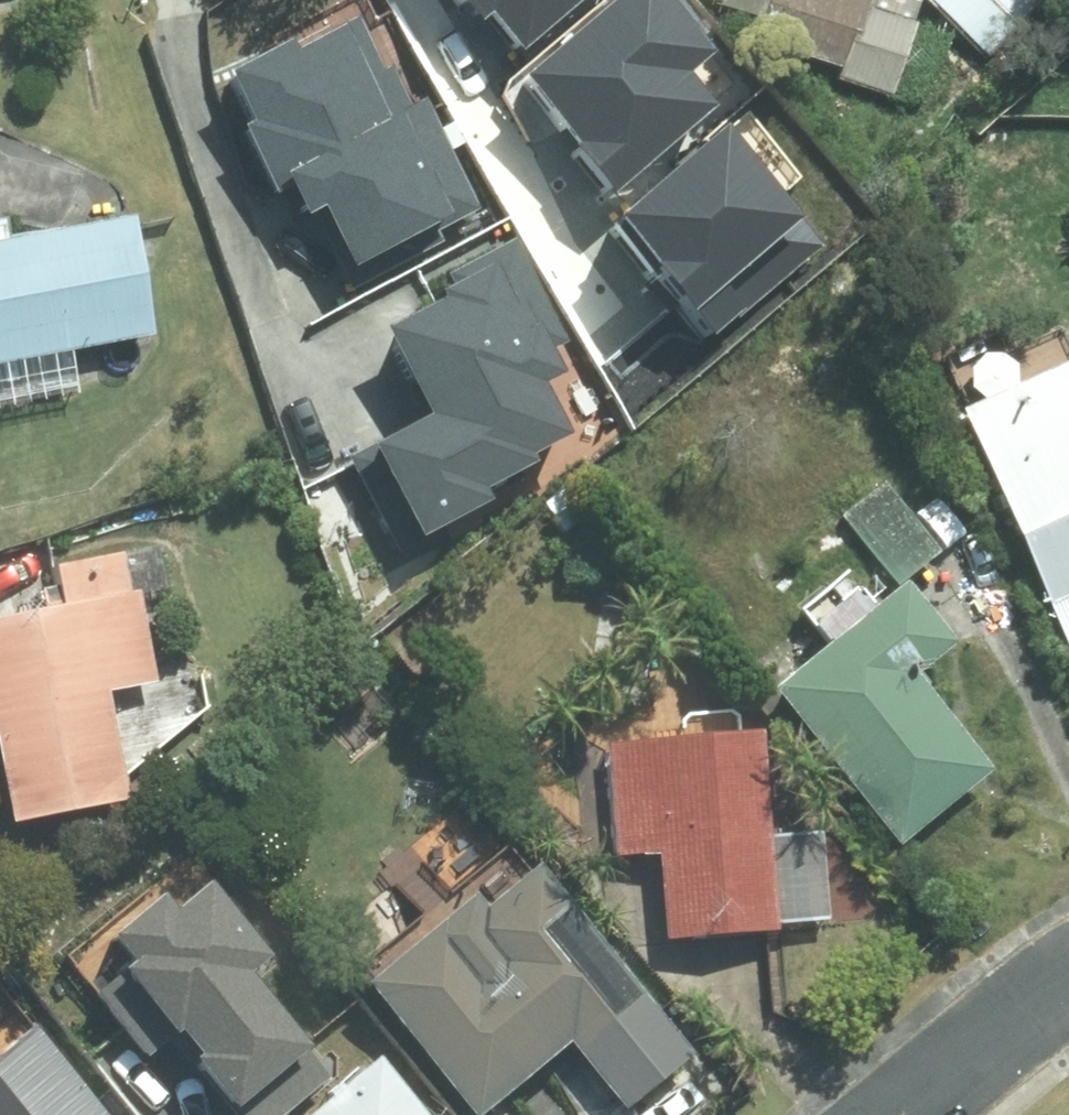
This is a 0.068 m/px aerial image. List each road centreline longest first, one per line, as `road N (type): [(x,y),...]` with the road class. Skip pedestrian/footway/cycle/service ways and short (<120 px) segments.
road 1 (residential): [(1068,985),(902,1114)]

